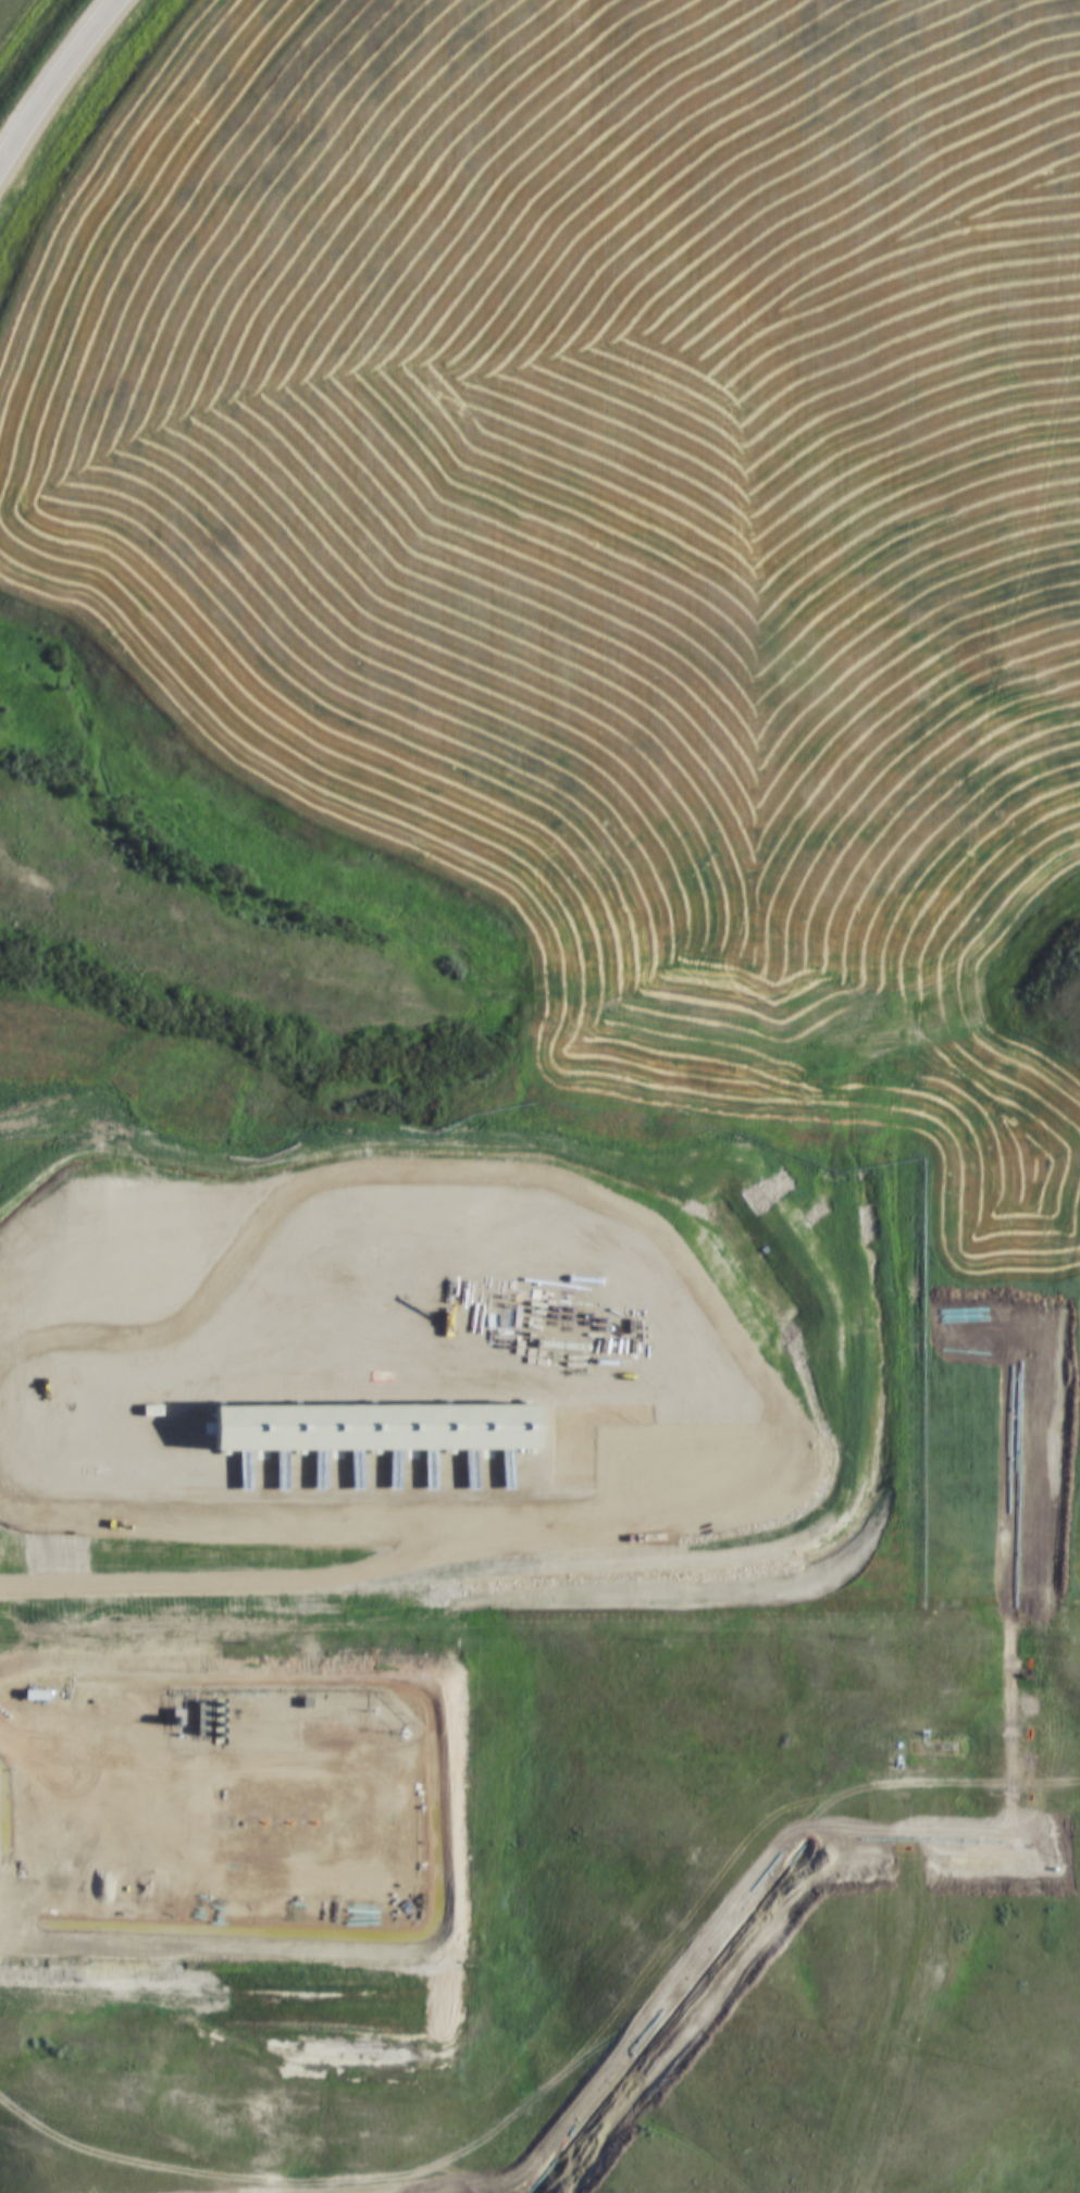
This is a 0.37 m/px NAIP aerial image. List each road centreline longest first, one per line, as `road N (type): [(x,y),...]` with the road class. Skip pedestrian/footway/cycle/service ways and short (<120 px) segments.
road 1 (secondary): [(0,171),(117,0)]

